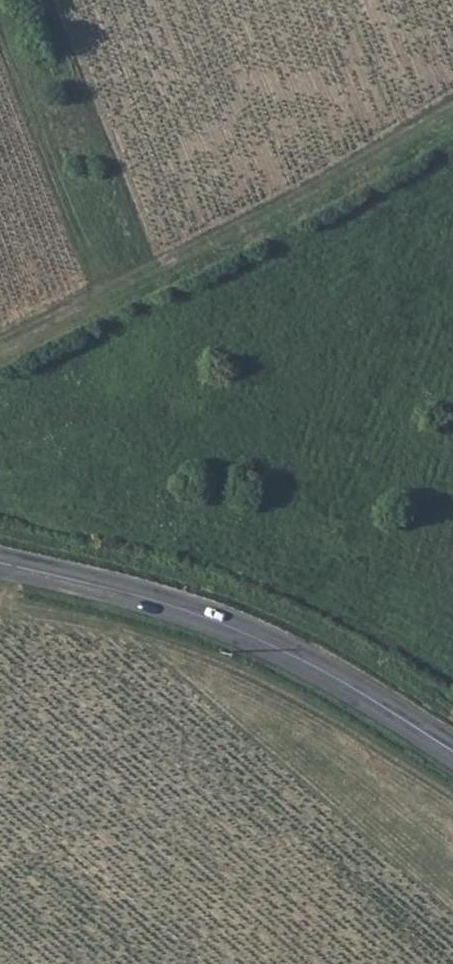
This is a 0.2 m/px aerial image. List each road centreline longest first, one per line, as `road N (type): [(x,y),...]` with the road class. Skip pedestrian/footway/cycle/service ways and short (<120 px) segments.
road 1 (track): [(452,116),(0,342)]
road 2 (secondary): [(0,563),(242,636),(452,753)]

